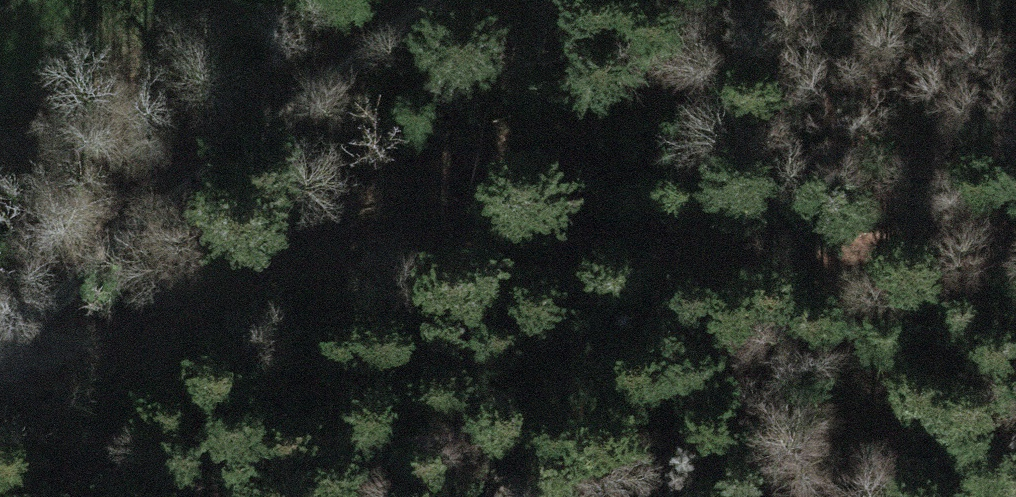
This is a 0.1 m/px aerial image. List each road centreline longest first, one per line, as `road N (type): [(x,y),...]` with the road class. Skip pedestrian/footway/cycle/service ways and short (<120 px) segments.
road 1 (track): [(31,339),(83,337),(182,293),(328,252),(521,232),(690,233),(822,248),(1015,223)]
road 2 (track): [(420,0),(77,267),(31,339),(0,357)]
road 3 (track): [(328,252),(436,180),(693,43),(805,0)]

